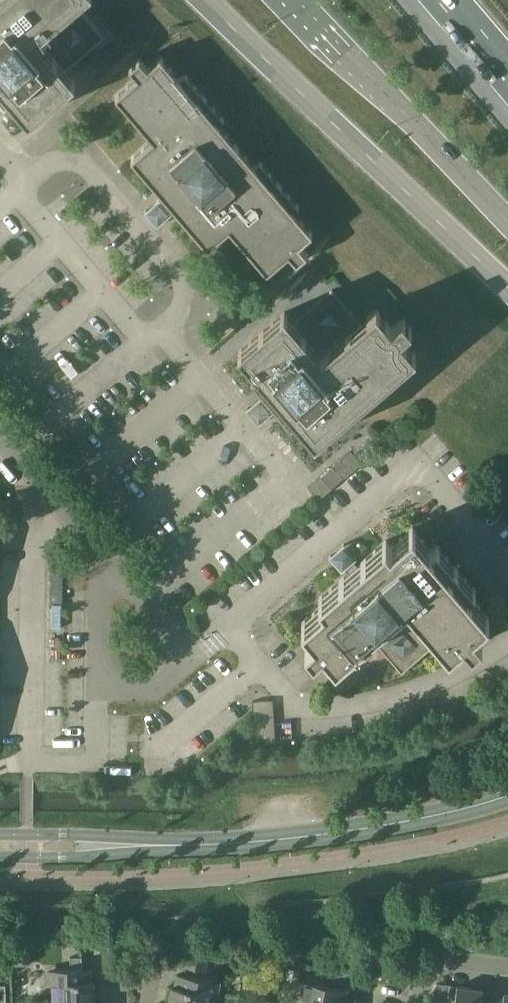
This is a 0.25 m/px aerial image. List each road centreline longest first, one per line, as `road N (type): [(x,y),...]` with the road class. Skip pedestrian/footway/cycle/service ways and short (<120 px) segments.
road 1 (secondary): [(0,844),(202,845),(328,833),(507,793)]
road 2 (primary): [(206,0),(507,288)]
road 3 (primary): [(507,221),(298,0)]

